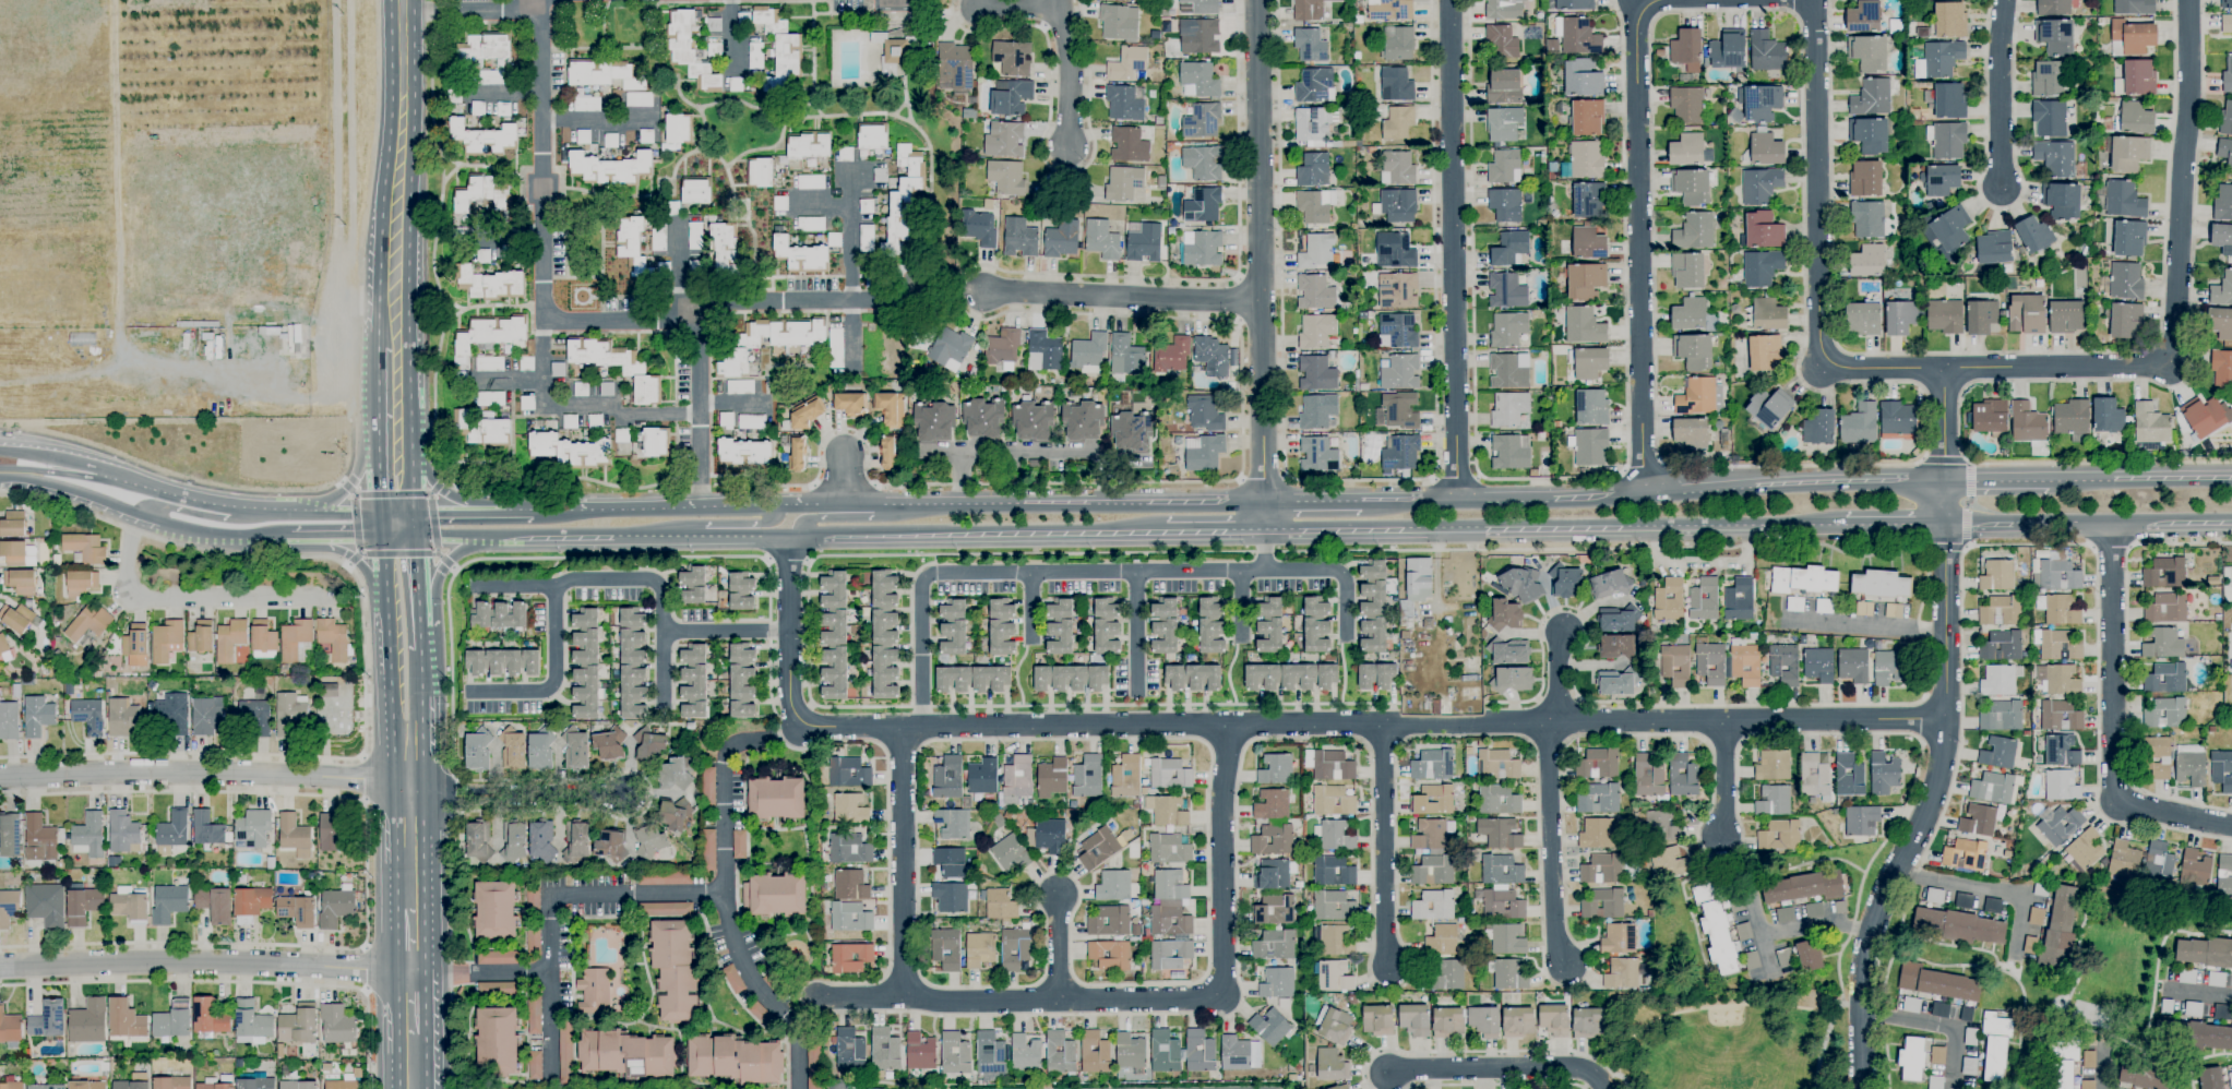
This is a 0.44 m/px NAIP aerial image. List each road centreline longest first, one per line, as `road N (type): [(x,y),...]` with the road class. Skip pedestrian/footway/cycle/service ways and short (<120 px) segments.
road 1 (residential): [(1943,720),(902,728)]
road 2 (residential): [(1942,370),(1943,720),(1932,800),(1869,933),(1861,1088)]
road 3 (residential): [(2187,0),(2174,367),(1942,370)]
road 4 (residential): [(817,727),(741,742),(726,756),(723,894),(550,895),(551,1077)]
road 5 (secondary): [(1264,532),(1840,526)]
road 6 (residential): [(1341,574),(931,574),(921,588),(921,727)]
road 7 (residential): [(1257,0),(1264,532)]
road 8 (residential): [(1451,0),(1458,500)]
road 9 (residential): [(1814,0),(1819,368),(1942,370)]
road 10 (residential): [(1635,0),(1642,491)]
road 11 (residential): [(0,966),(407,971)]
road 12 (residential): [(407,779),(0,777)]
road 13 (residential): [(1219,997),(815,998)]
road 14 (residential): [(2231,826),(2117,802),(2111,526)]
road 15 (residential): [(542,322),(699,323),(699,301),(900,303)]
road 16 (secondary): [(792,541),(1156,535)]
road 17 (residential): [(540,0),(542,322)]
road 18 (secondary): [(844,504),(532,510)]
road 19 (secondary): [(401,0),(393,301)]
road 20 (secondary): [(7,477),(76,492),(158,525),(224,539),(298,541)]
road 21 (secondary): [(1945,525),(2231,524)]
road 22 (residential): [(902,728),(817,727),(797,718),(790,698),(792,541)]
road 23 (secondary): [(1642,491),(1361,501)]
road 24 (residential): [(1261,301),(983,292)]
road 25 (residential): [(324,600),(129,595),(134,516)]
road 26 (residential): [(1230,725),(1219,997)]
road 27 (residential): [(905,997),(902,728)]
road 28 (secondary): [(414,541),(668,541)]
road 29 (residential): [(1383,722),(1387,969)]
road 30 (residential): [(1547,722),(1553,925),(1565,967)]
road 31 (secondary): [(1264,502),(1022,503)]
road 32 (residential): [(1601,1084),(1583,1068),(1386,1073)]
road 33 (residential): [(407,801),(626,799)]
road 34 (residential): [(723,894),(731,945),(798,1033),(797,1088)]
road 35 (secondary): [(1944,481),(1754,486)]
road 36 (residential): [(2002,189),(2003,0)]
road 37 (secondary): [(178,498),(55,456),(0,448)]
road 38 (residential): [(554,587),(552,684),(538,692),(466,692)]
road 39 (residential): [(658,585),(473,587)]
road 40 (residential): [(699,323),(700,507)]
road 41 (secondary): [(2231,480),(2049,481)]
road 42 (secondary): [(1022,503),(844,504)]
road 43 (secondary): [(407,779),(423,720),(419,620)]
road 44 (secondary): [(394,395),(342,493),(299,510)]
road 45 (residential): [(1058,0),(1067,39),(1067,146)]
road 46 (residential): [(550,971),(407,971)]
road 47 (secondary): [(908,504),(887,518),(809,520),(792,541)]
road 48 (residential): [(402,13),(513,10),(529,0)]
road 49 (secondary): [(298,541),(357,563),(386,622)]
road 50 (secondary): [(668,541),(689,526),(760,526),(775,519),(778,505)]
road 51 (residential): [(789,631),(663,632)]
road 52 (residential): [(663,709),(658,585)]
road 53 (residential): [(1136,571),(1137,694)]
road 54 (secondary): [(407,848),(407,971)]

